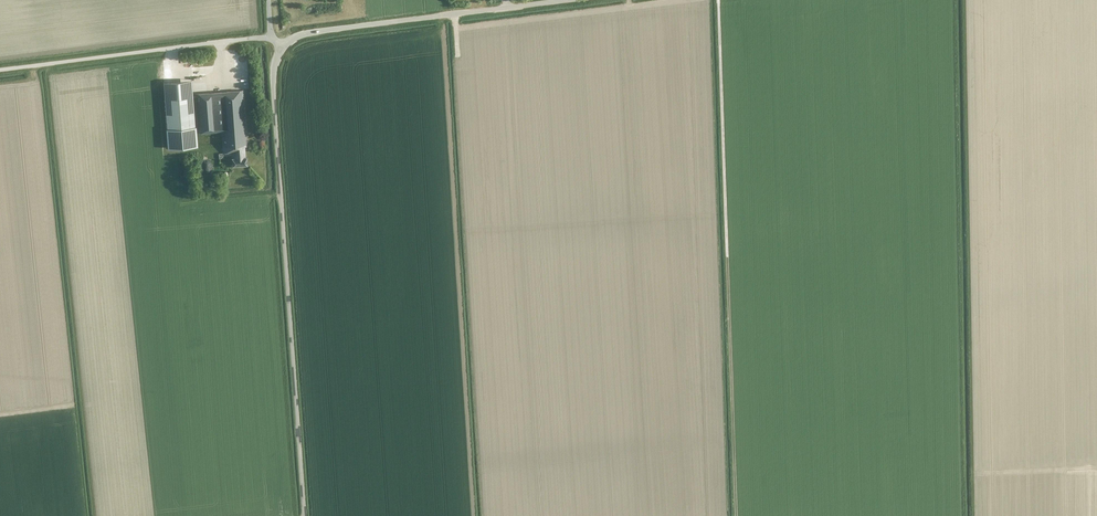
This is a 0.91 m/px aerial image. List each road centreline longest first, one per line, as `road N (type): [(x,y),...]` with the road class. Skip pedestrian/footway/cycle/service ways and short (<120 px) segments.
road 1 (unclassified): [(304,515),(272,80),(281,47)]
road 2 (unclassified): [(281,47),(312,32),(576,0)]
road 3 (unclassified): [(0,70),(272,38)]
road 4 (track): [(730,254),(718,0)]

